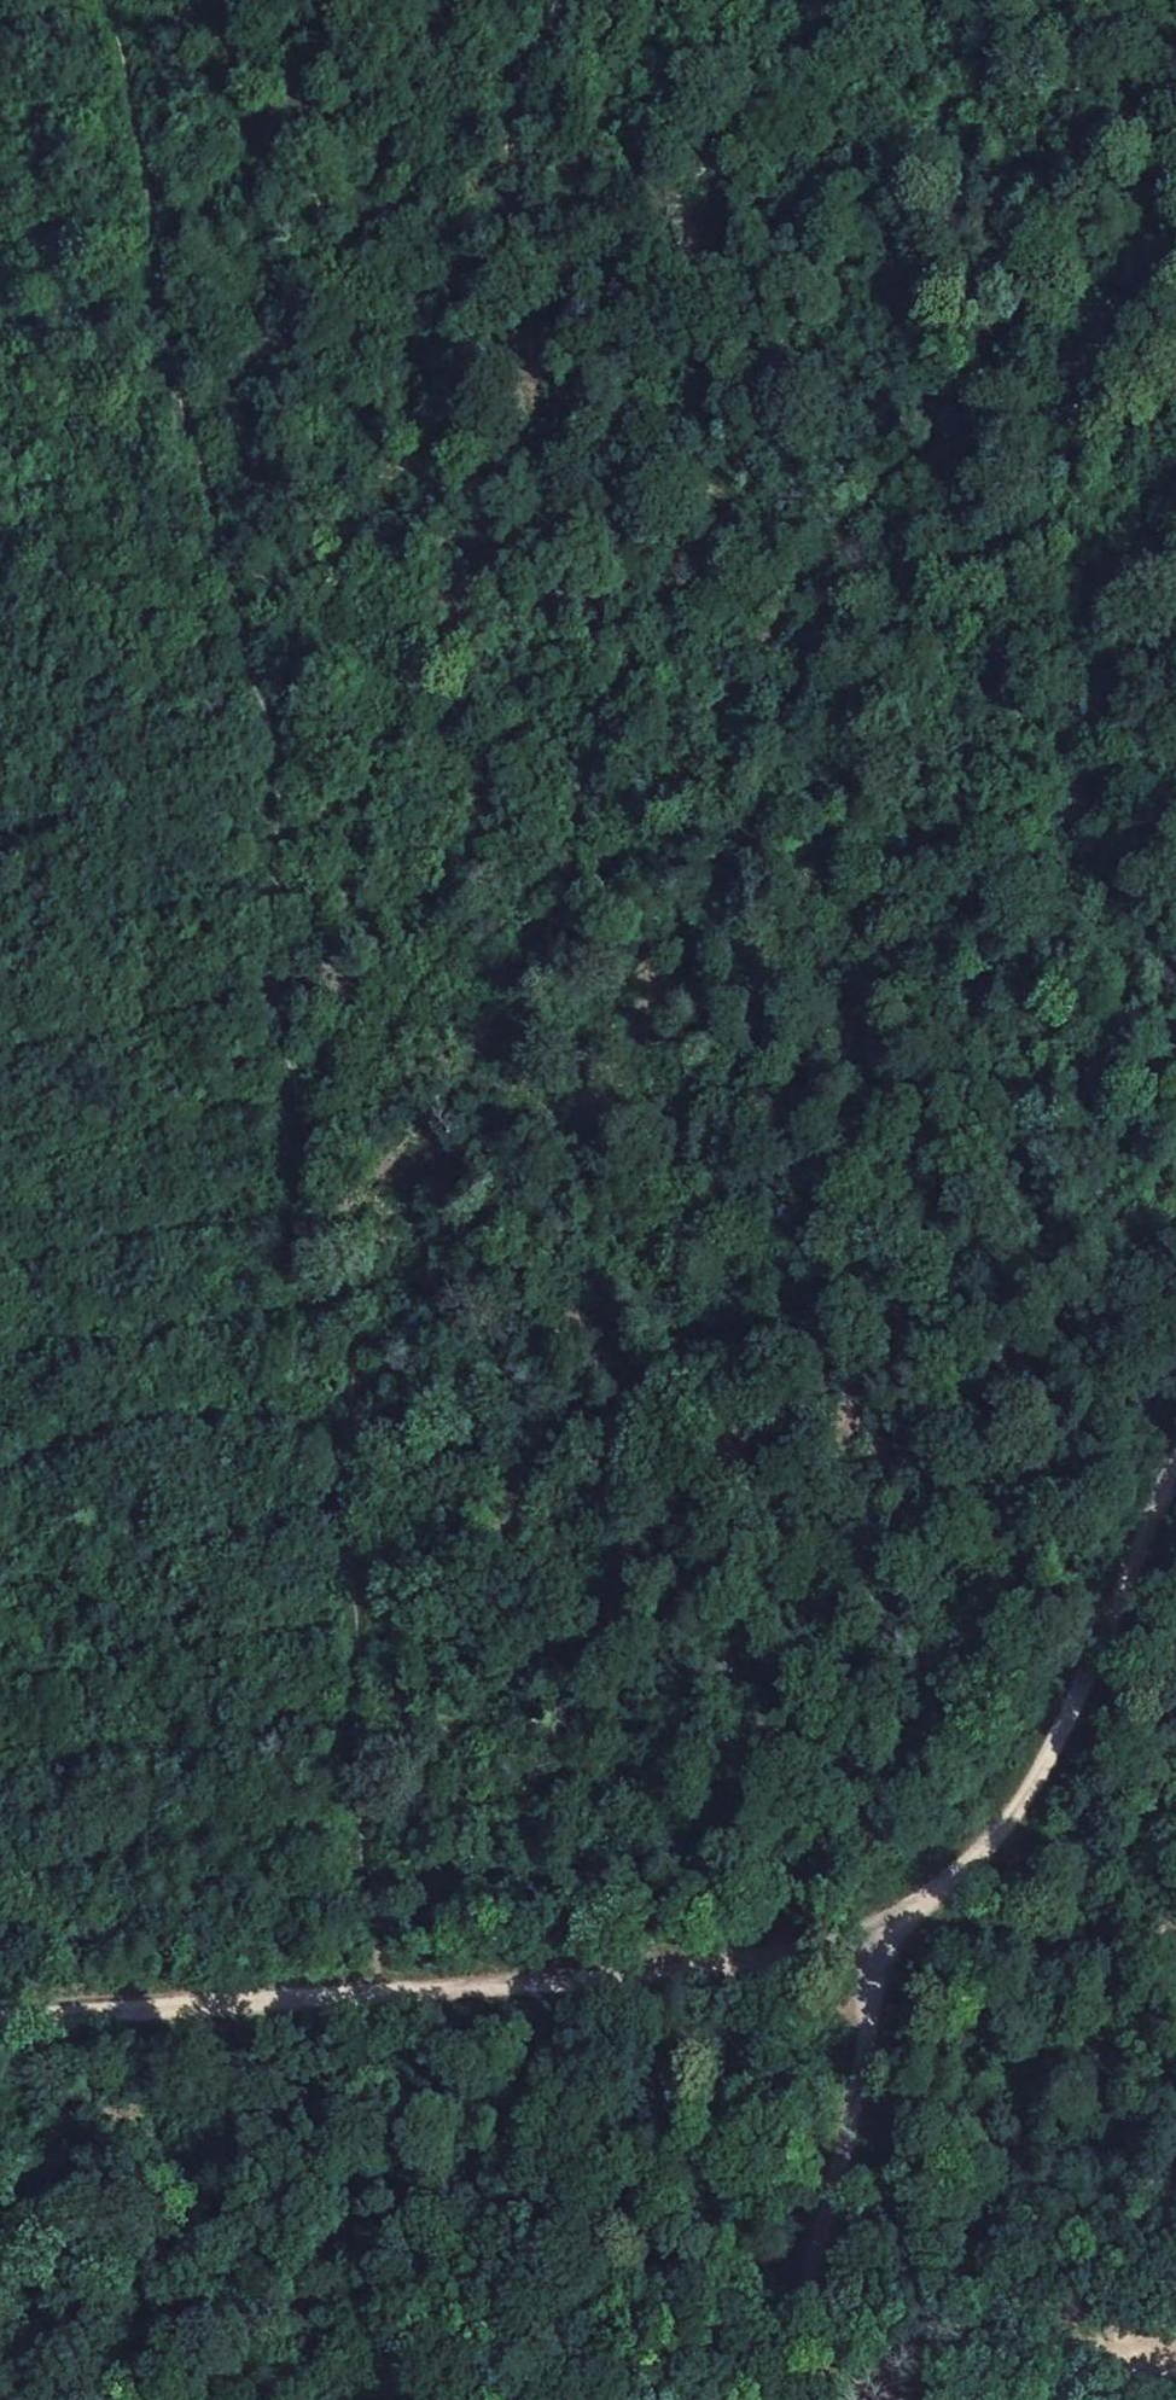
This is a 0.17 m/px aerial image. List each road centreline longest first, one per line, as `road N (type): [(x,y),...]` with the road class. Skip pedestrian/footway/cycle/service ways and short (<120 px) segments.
road 1 (track): [(1175,1460),(1027,1794),(987,1846),(896,1922),(685,1969),(0,2022)]
road 2 (residential): [(705,2399),(749,2357),(801,2280),(896,1922)]

